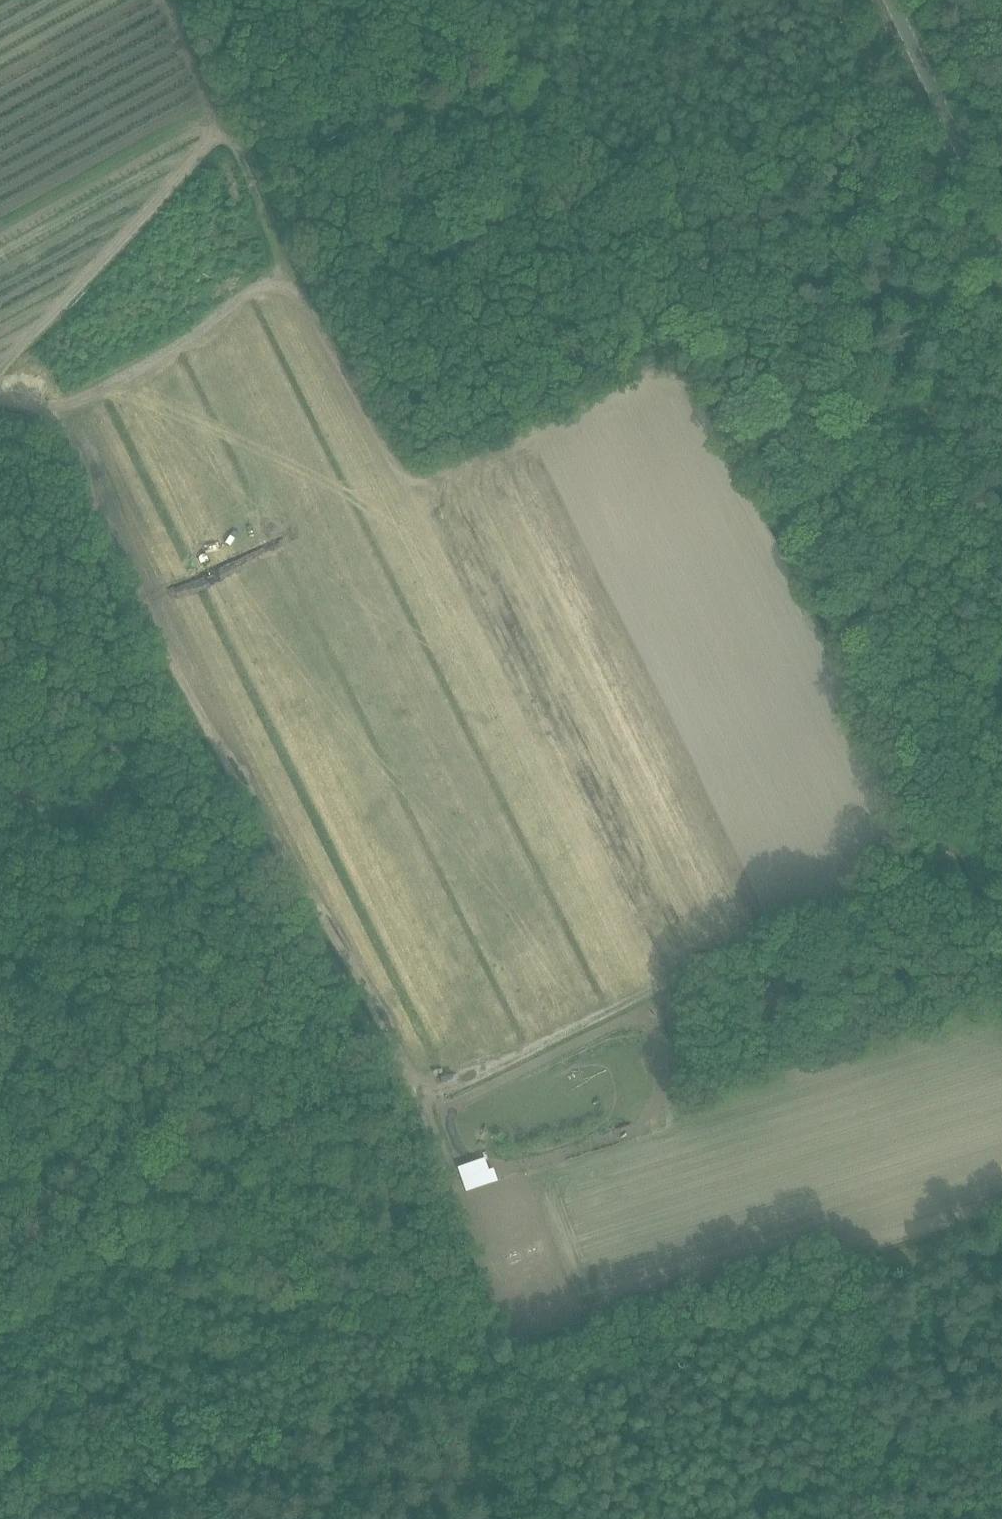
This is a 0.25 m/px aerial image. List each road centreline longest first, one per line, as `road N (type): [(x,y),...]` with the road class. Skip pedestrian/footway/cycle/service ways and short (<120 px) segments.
road 1 (unclassified): [(1001,246),(884,0)]

